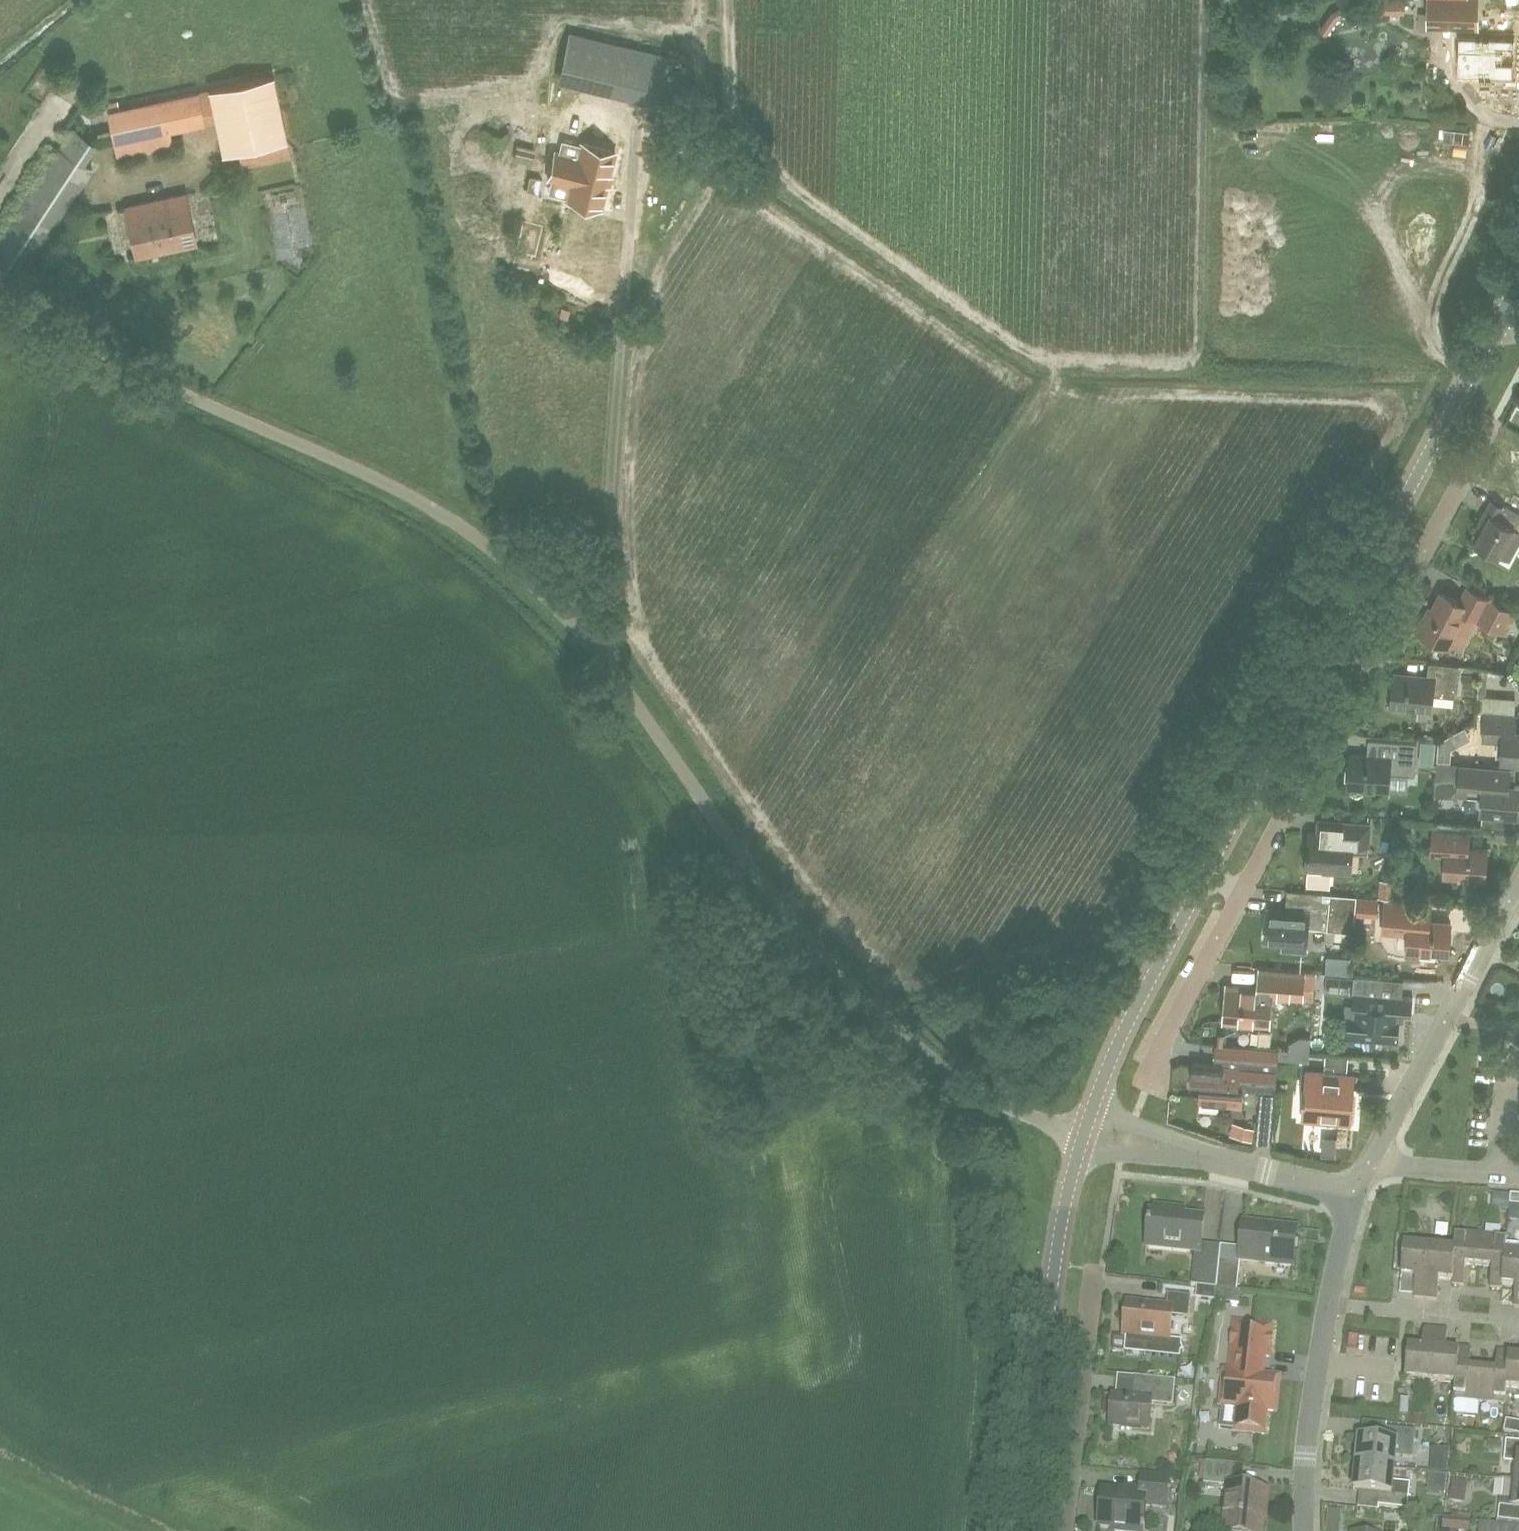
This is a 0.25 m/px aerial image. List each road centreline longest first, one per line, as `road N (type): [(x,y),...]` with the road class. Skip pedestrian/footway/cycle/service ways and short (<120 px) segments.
road 1 (unclassified): [(0,297),(452,518),(552,602),(620,678),(798,928),(890,1025),(959,1084),(1027,1117),(1086,1129)]
road 2 (tertiary): [(1201,879),(1496,323)]
road 3 (residential): [(1243,893),(1496,419)]
road 4 (tertiary): [(1019,1530),(1061,1227),(1086,1129)]
road 5 (residential): [(1355,1195),(1309,1418),(1304,1530)]
road 6 (residential): [(1369,1163),(1518,882)]
road 7 (residential): [(1086,1129),(1355,1195)]
road 8 (tertiary): [(1086,1129),(1201,879)]
road 9 (residential): [(1065,1530),(1095,1269)]
road 10 (residential): [(1153,1066),(1243,893)]
road 11 (residential): [(1518,1177),(1369,1163)]

